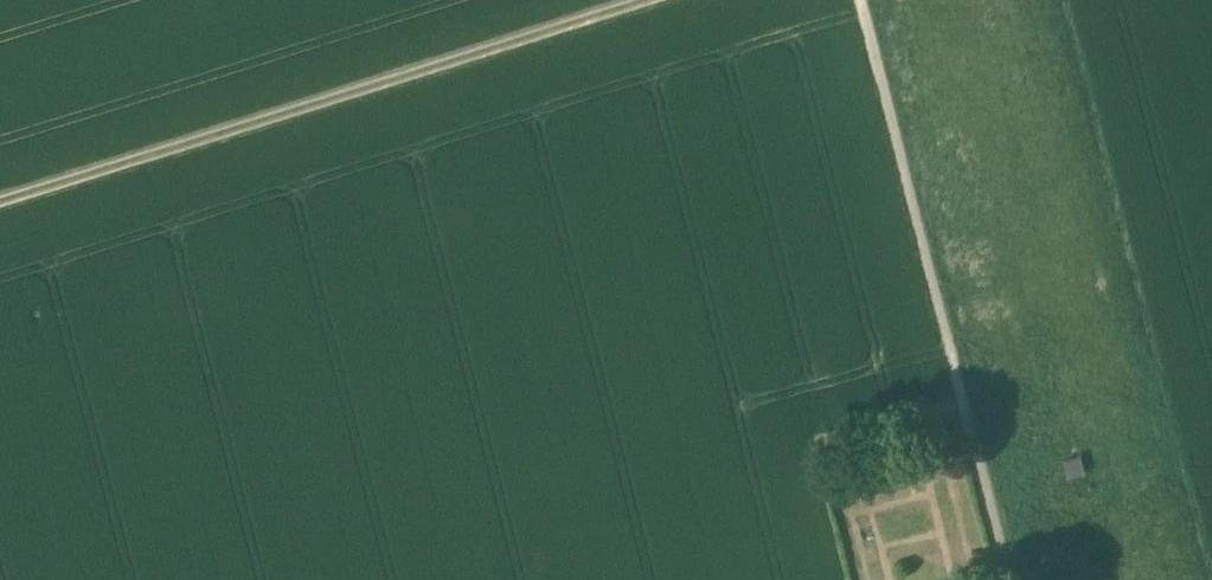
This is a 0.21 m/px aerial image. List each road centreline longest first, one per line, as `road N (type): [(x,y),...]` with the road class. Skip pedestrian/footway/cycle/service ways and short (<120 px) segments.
road 1 (track): [(653,0),(0,201)]
road 2 (track): [(859,0),(1011,579)]

